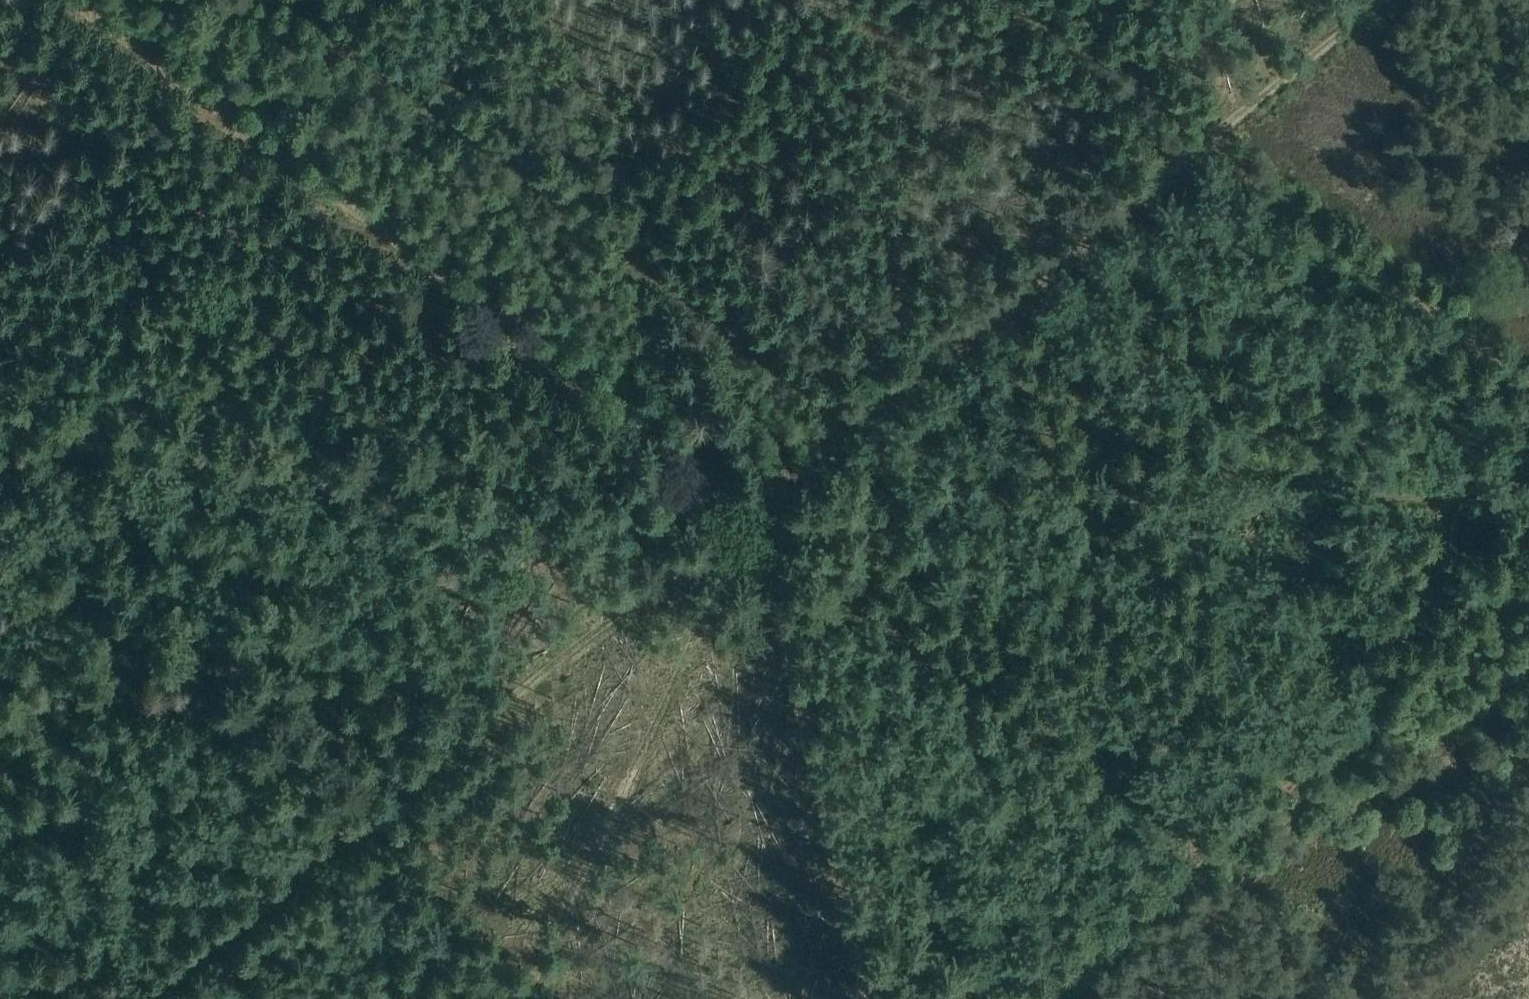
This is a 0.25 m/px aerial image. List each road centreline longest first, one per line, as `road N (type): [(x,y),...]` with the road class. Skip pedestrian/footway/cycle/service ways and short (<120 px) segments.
road 1 (track): [(734,494),(66,0)]
road 2 (track): [(146,998),(715,538),(735,512)]
road 3 (track): [(0,713),(731,505)]
road 4 (track): [(0,330),(732,499)]
road 5 (track): [(756,501),(1439,487)]
road 6 (track): [(1030,998),(1383,700),(1439,487)]
road 7 (track): [(1528,384),(1206,145),(1386,0)]
road 8 (track): [(1206,145),(864,425),(772,492),(752,494)]
road 9 (track): [(754,510),(1220,845)]
road 10 (track): [(522,998),(740,515)]
road 11 (track): [(746,515),(867,998)]
road 12 (track): [(1168,176),(1166,143),(1136,104),(1002,0)]

